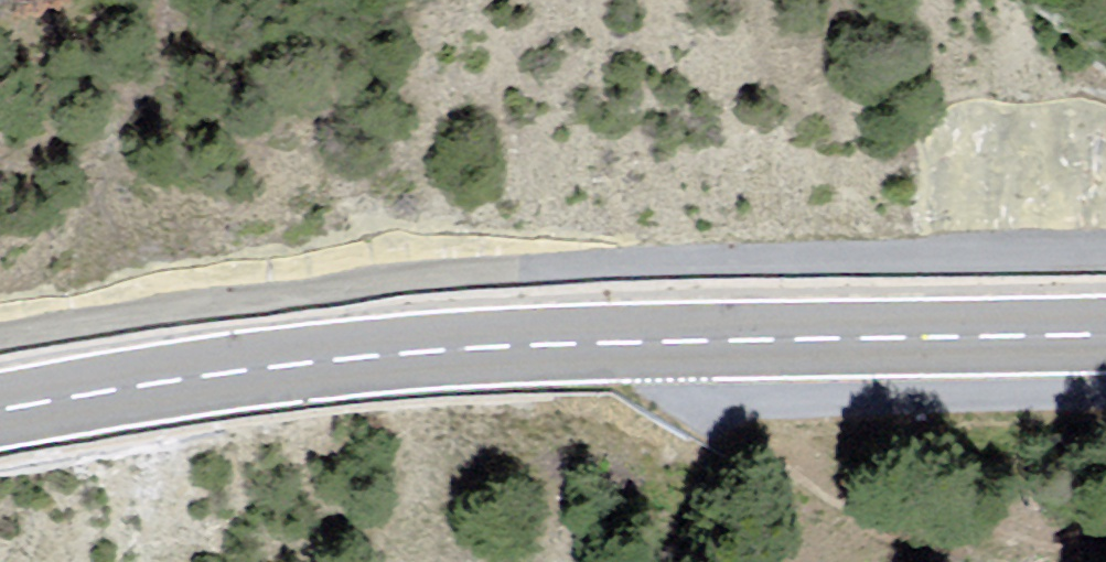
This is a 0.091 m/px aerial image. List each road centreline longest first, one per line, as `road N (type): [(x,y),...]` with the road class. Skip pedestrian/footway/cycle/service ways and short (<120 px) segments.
road 1 (unclassified): [(0,339),(470,273),(1105,253)]
road 2 (primary): [(0,410),(204,375),(475,350),(1105,335)]

